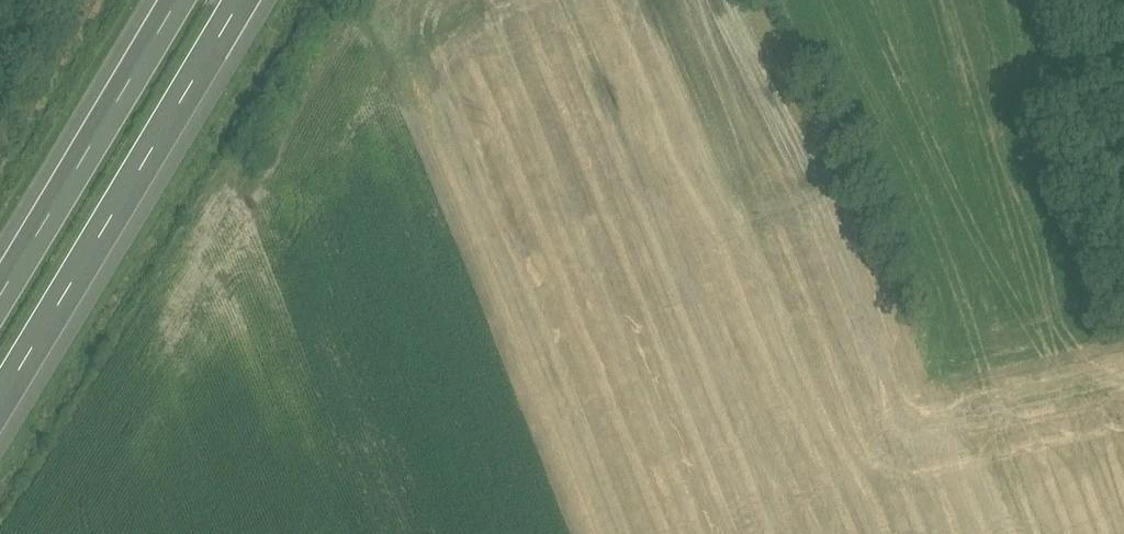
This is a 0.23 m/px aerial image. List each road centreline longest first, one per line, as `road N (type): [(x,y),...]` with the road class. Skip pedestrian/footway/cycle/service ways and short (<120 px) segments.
road 1 (motorway): [(0,402),(240,0)]
road 2 (motorway): [(154,0),(0,259)]

